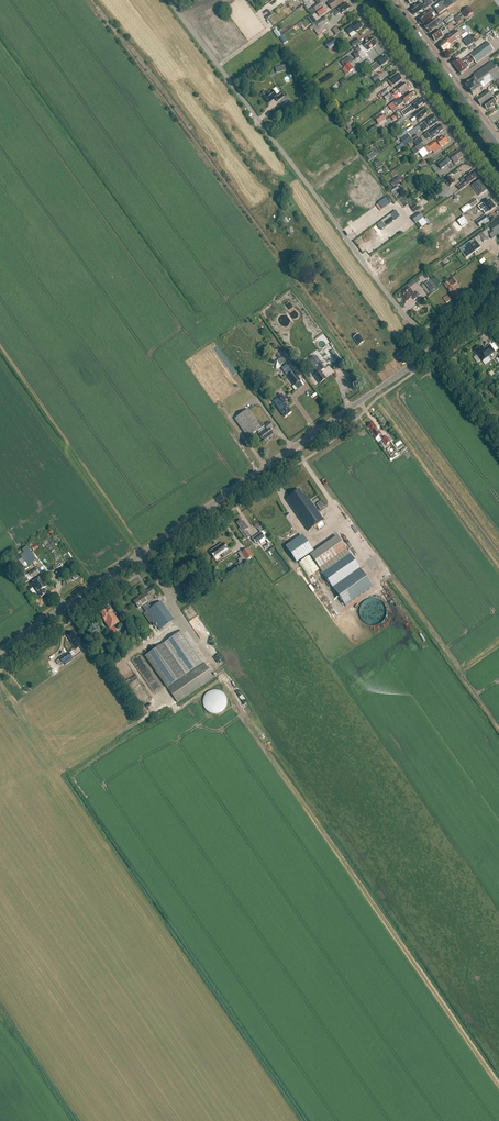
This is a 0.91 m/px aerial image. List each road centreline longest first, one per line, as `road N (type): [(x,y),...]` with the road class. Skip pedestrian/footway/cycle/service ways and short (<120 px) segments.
road 1 (tertiary): [(0,651),(436,348)]
road 2 (residential): [(169,0),(436,348)]
road 3 (unclassified): [(498,201),(354,0)]
road 4 (secondary): [(498,149),(390,0)]

